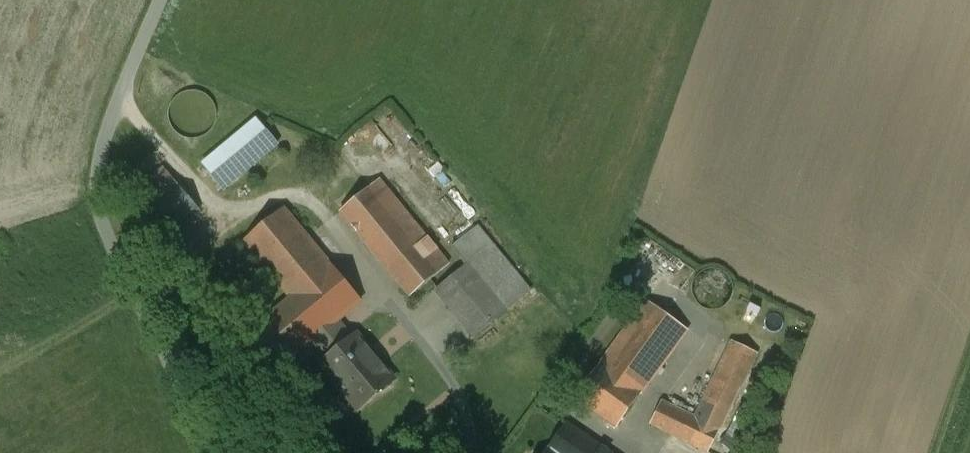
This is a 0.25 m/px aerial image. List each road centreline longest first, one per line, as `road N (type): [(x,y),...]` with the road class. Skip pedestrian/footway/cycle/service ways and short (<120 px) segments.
road 1 (unclassified): [(217,452),(136,296),(99,189),(104,144),(160,0)]

